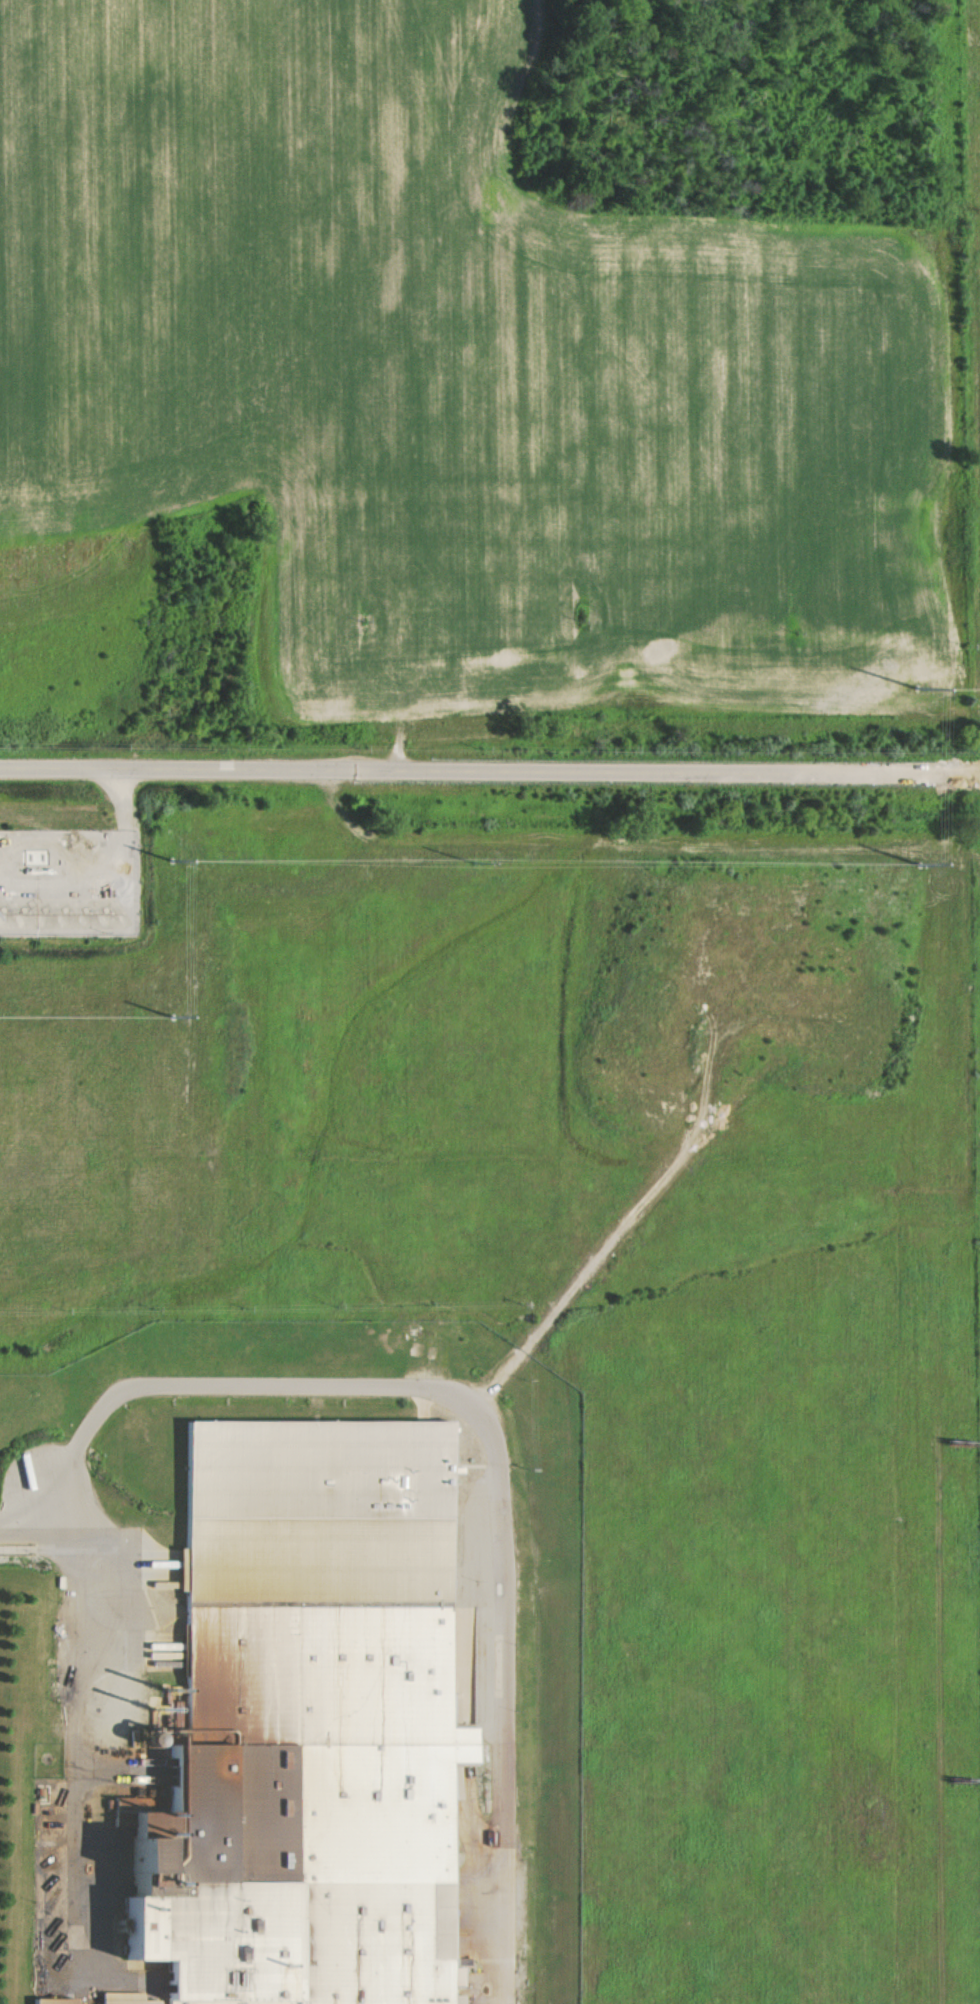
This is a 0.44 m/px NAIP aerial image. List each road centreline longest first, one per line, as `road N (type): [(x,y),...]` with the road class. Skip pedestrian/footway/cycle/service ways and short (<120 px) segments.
road 1 (tertiary): [(979,776),(0,771)]

